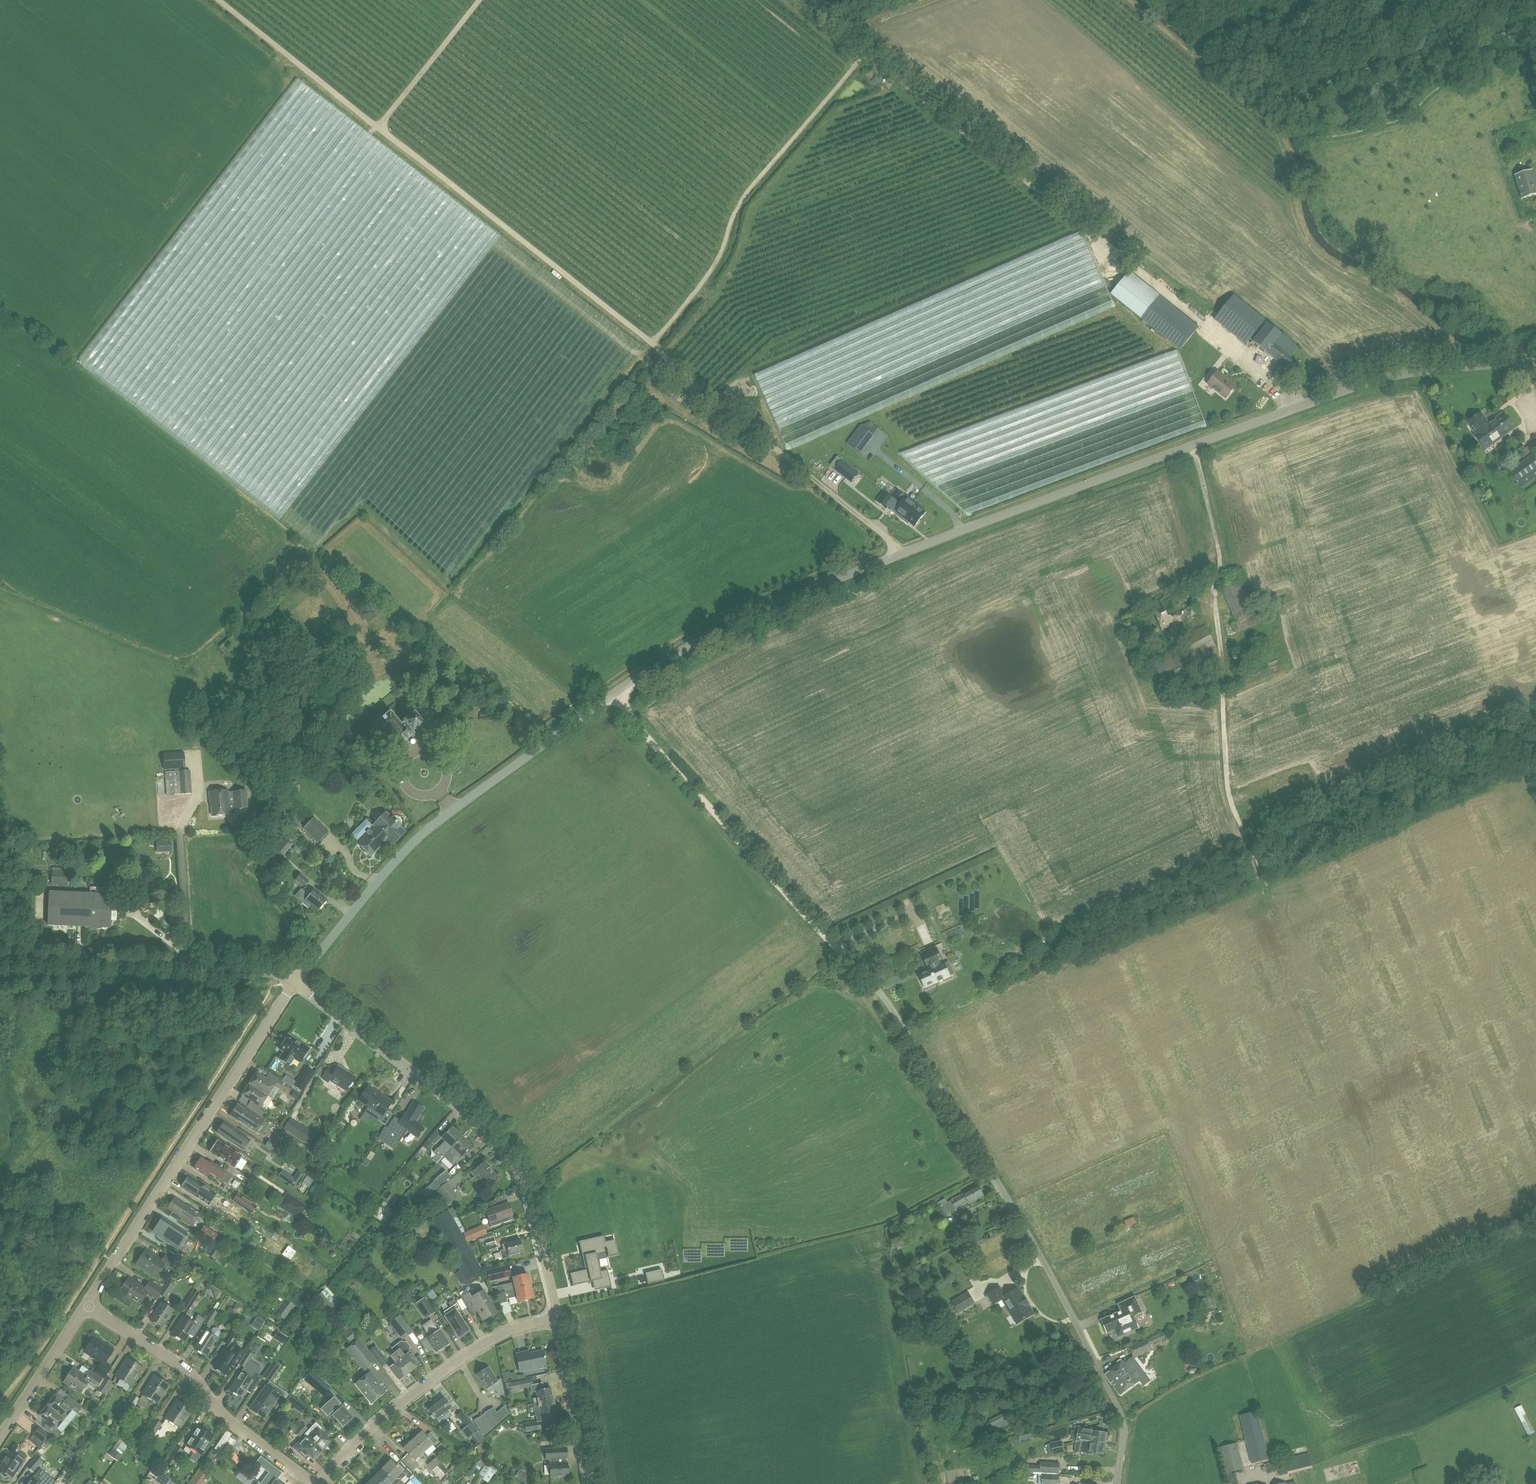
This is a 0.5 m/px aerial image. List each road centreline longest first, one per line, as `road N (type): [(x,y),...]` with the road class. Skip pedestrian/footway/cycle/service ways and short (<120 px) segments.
road 1 (unclassified): [(614,693),(684,647),(896,555),(1188,446),(1382,377),(1535,361)]
road 2 (track): [(818,483),(652,342),(213,0)]
road 3 (residential): [(1116,1483),(1119,1410),(1016,1212),(895,1013),(861,972)]
road 4 (track): [(1190,53),(1279,134),(1313,248),(1395,295),(1484,365)]
road 5 (residential): [(295,982),(448,1098),(503,1150),(529,1201),(558,1318)]
road 6 (unclassified): [(295,982),(426,829),(614,693)]
road 7 (track): [(864,54),(1201,322)]
road 8 (residential): [(86,1305),(295,982)]
road 9 (unclassified): [(614,693),(861,972)]
road 10 (track): [(864,54),(745,195),(712,268),(652,342)]
road 11 (track): [(1169,350),(910,447),(876,414)]
road 12 (track): [(697,288),(719,292),(752,213),(836,112),(903,85)]
road 13 (unclassified): [(295,982),(239,970),(0,959)]
road 14 (residential): [(318,1483),(368,1431),(472,1350),(558,1318)]
road 15 (residential): [(314,1483),(232,1423),(181,1364),(86,1305)]
road 16 (track): [(1109,309),(876,414)]
road 17 (track): [(1071,216),(1109,309),(1169,350),(1199,420)]
road 18 (residential): [(558,1318),(590,1483)]
road 19 (track): [(480,0),(376,129)]
road 20 (residential): [(0,1436),(86,1305)]

